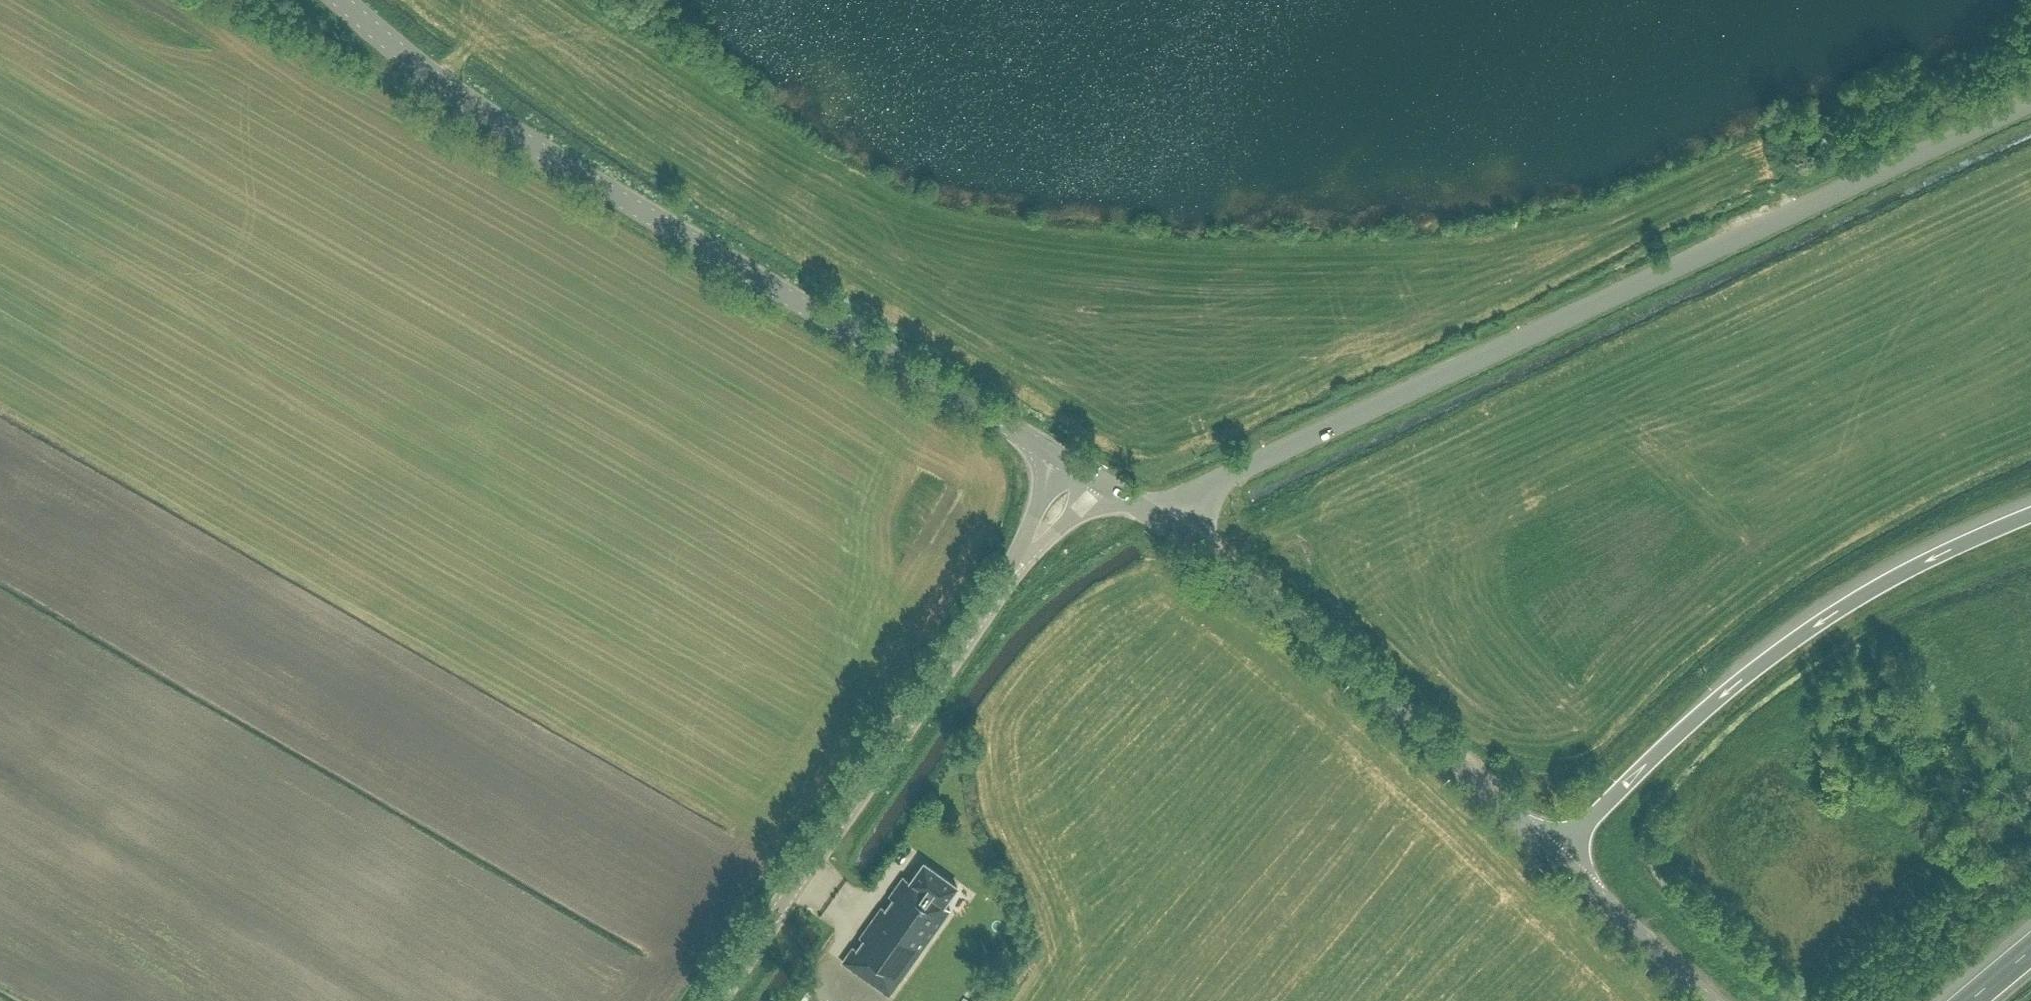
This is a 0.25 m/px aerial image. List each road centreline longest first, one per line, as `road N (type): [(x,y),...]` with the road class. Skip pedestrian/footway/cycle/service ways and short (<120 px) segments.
road 1 (unclassified): [(1171,527),(1203,495),(1256,461),(2030,99)]
road 2 (tertiary): [(1079,469),(513,131),(344,0)]
road 3 (tertiary): [(714,1000),(1079,469)]
road 4 (motorway): [(2030,514),(1877,585),(1788,643),(1719,697),(1553,855)]
road 5 (tertiary): [(1553,855),(1383,693),(1171,527)]
road 6 (secondary): [(1708,1000),(1553,855)]

